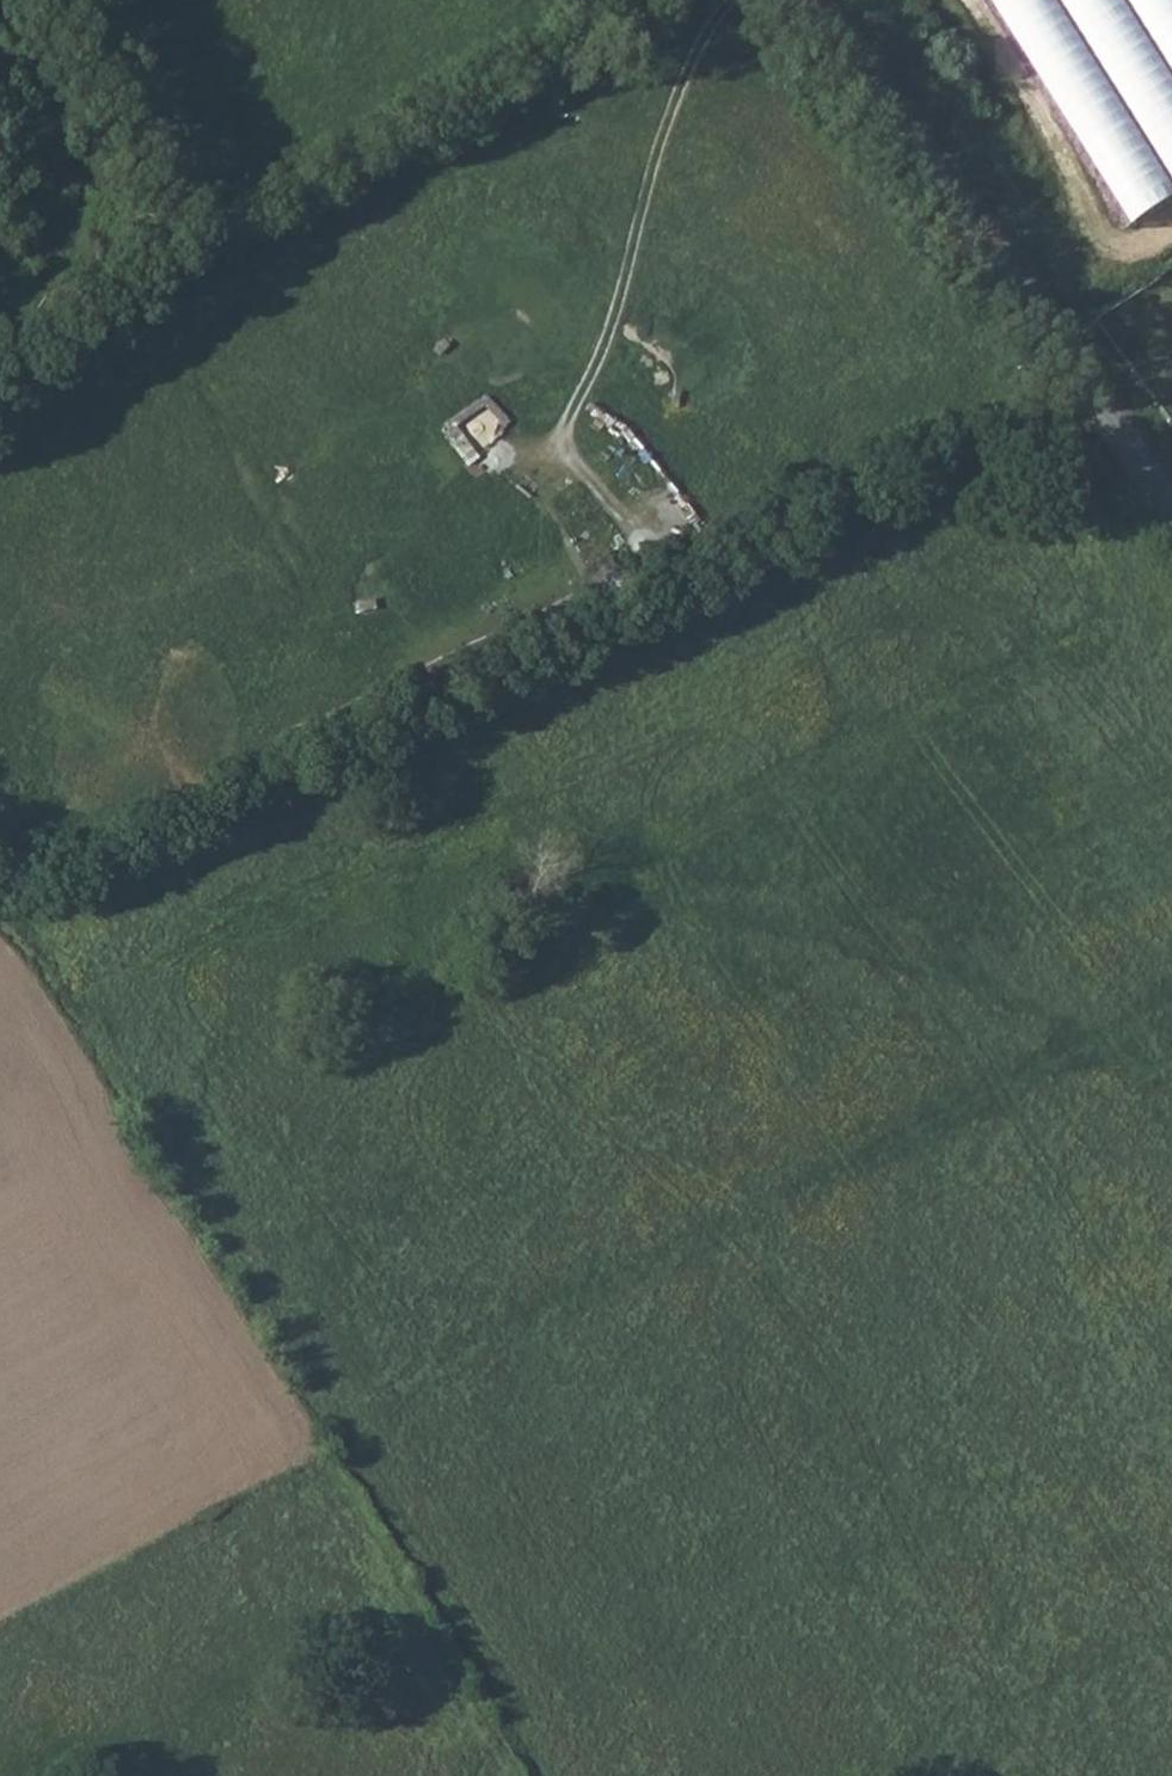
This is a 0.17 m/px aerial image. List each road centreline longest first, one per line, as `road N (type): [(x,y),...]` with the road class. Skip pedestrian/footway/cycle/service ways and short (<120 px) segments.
road 1 (unclassified): [(794,0),(1171,514)]
road 2 (track): [(1047,344),(1171,261)]

